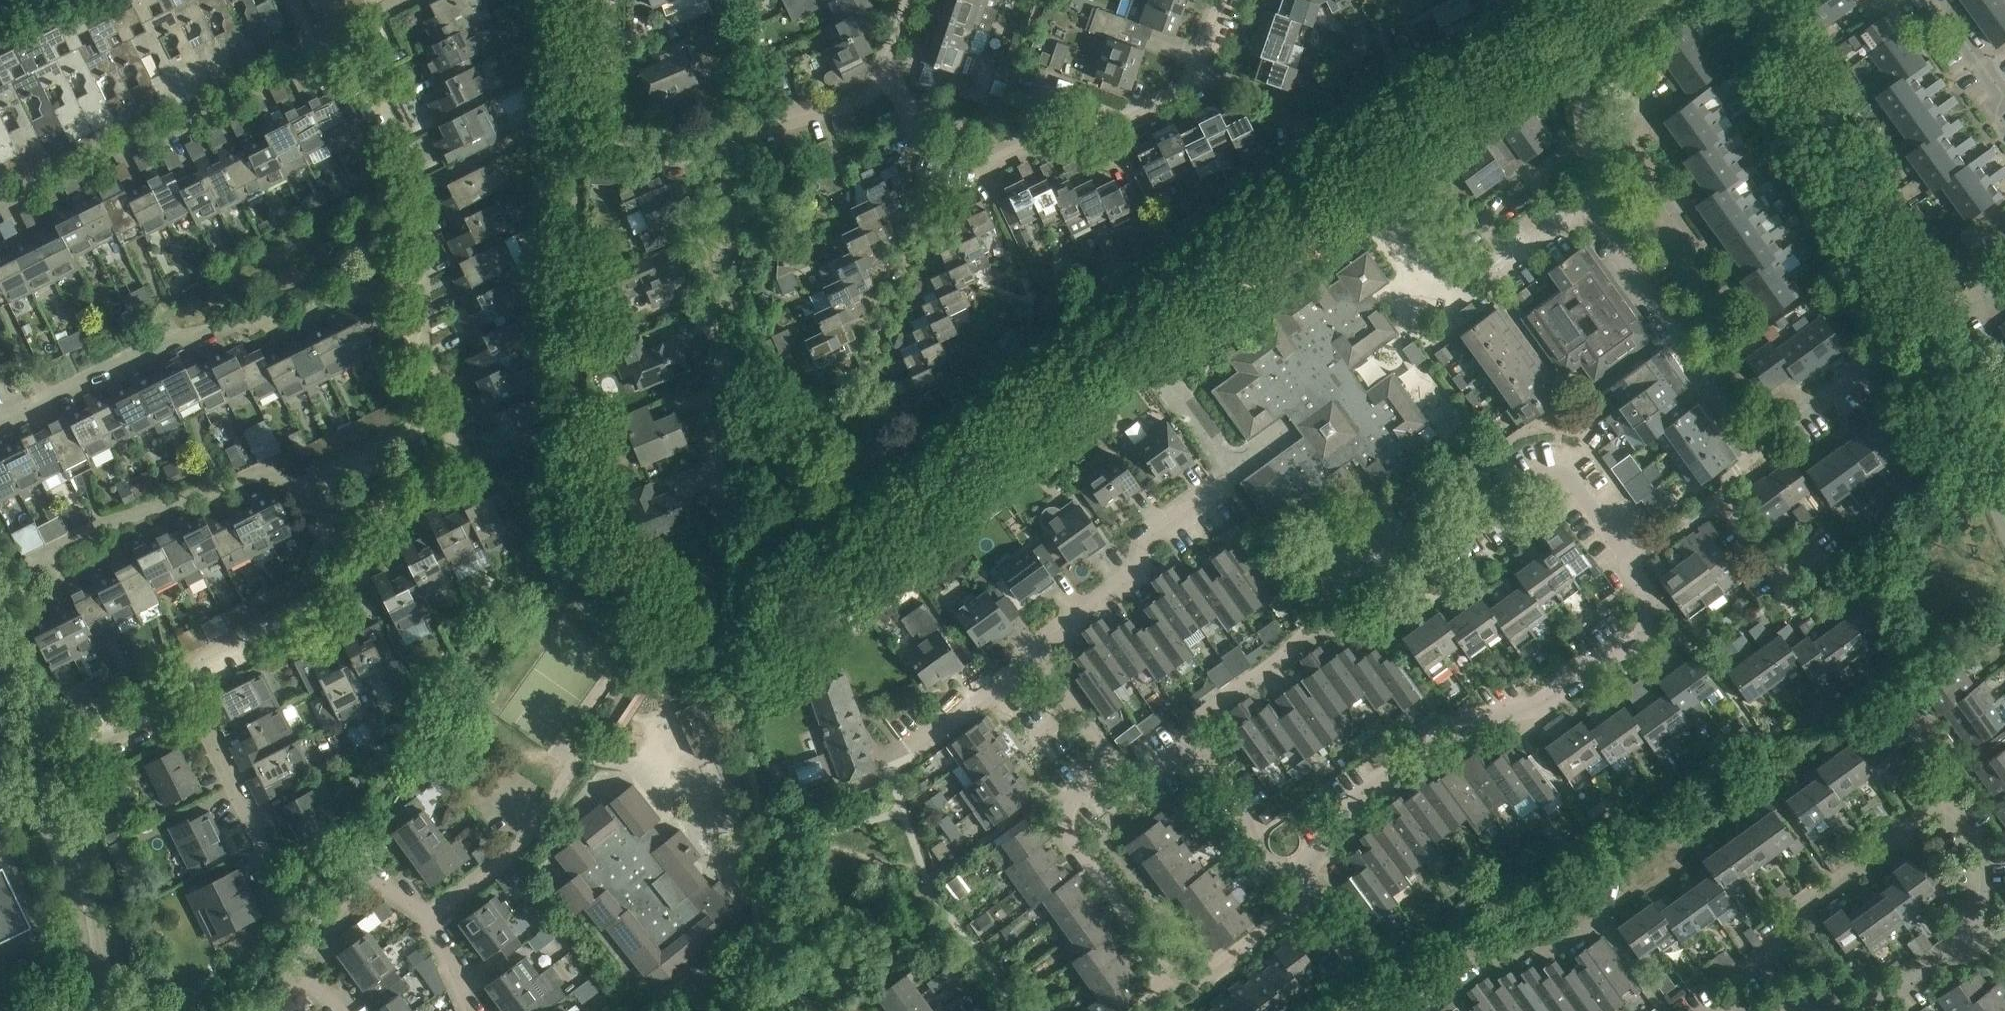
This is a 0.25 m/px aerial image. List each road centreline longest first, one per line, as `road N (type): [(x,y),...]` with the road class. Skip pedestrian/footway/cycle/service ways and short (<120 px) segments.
road 1 (residential): [(2004,291),(1947,314),(1793,415),(1768,424),(1742,416),(1631,270),(1594,154)]
road 2 (residential): [(1313,866),(1344,816),(1451,730),(1524,713),(1636,637),(1647,599),(1626,565)]
road 3 (residential): [(0,424),(171,338),(279,327),(358,292),(402,312),(420,334)]
road 4 (track): [(567,455),(583,413),(573,0)]
road 5 (residential): [(23,563),(177,500),(310,474),(448,412)]
road 6 (residential): [(1121,768),(1076,798),(1066,827),(1161,975),(1206,975),(1311,906)]
road 7 (residential): [(1194,68),(1188,91),(1123,123),(1112,154),(1047,141),(987,164),(922,142),(887,53)]
road 8 (residential): [(448,412),(452,464),(343,592),(210,658),(190,680),(191,700)]
road 9 (residential): [(0,199),(322,51)]
road 10 (residential): [(717,484),(721,141)]
road 11 (residential): [(1700,1010),(1745,977),(1798,910),(1921,817),(1950,808)]
road 12 (residential): [(420,334),(420,186),(352,37)]
road 13 (residential): [(1671,1010),(1602,919),(1566,945),(1451,976)]
road 14 (residential): [(1708,317),(1677,277),(1685,232),(1625,139),(1611,130),(1594,154)]
road 15 (residential): [(1626,565),(1711,509),(1728,515),(1777,569),(1827,537)]
road 16 (residential): [(1039,660),(1049,637),(1133,573),(1153,536),(1216,488)]
road 17 (tertiary): [(99,1010),(85,905),(34,770)]
road 18 (residential): [(1626,565),(1576,487),(1559,476),(1538,477),(1442,541)]
road 19 (residential): [(721,141),(614,135),(614,0)]
road 20 (residential): [(191,700),(289,891)]
road 21 (residential): [(721,141),(864,99),(887,53)]
road 22 (residential): [(425,916),(415,901),(368,881),(350,893),(297,978)]
road 23 (residential): [(1594,154),(1585,84),(1593,45),(1658,0)]
road 24 (residential): [(1976,919),(1884,993),(1820,1010)]
road 25 (residential): [(1313,866),(1280,864),(1191,749)]
road 26 (residential): [(1191,749),(1212,704),(1315,628)]
road 27 (residential): [(34,770),(191,700)]
road 28 (residential): [(904,752),(1039,660)]
road 29 (residential): [(2004,130),(2002,91),(1931,0)]
road 30 (residential): [(425,916),(512,853),(537,823)]
road 31 (residential): [(1121,768),(1039,660)]
road 32 (residential): [(1295,138),(1274,94),(1194,68)]
road 33 (residential): [(1950,808),(1975,838),(1976,919)]

